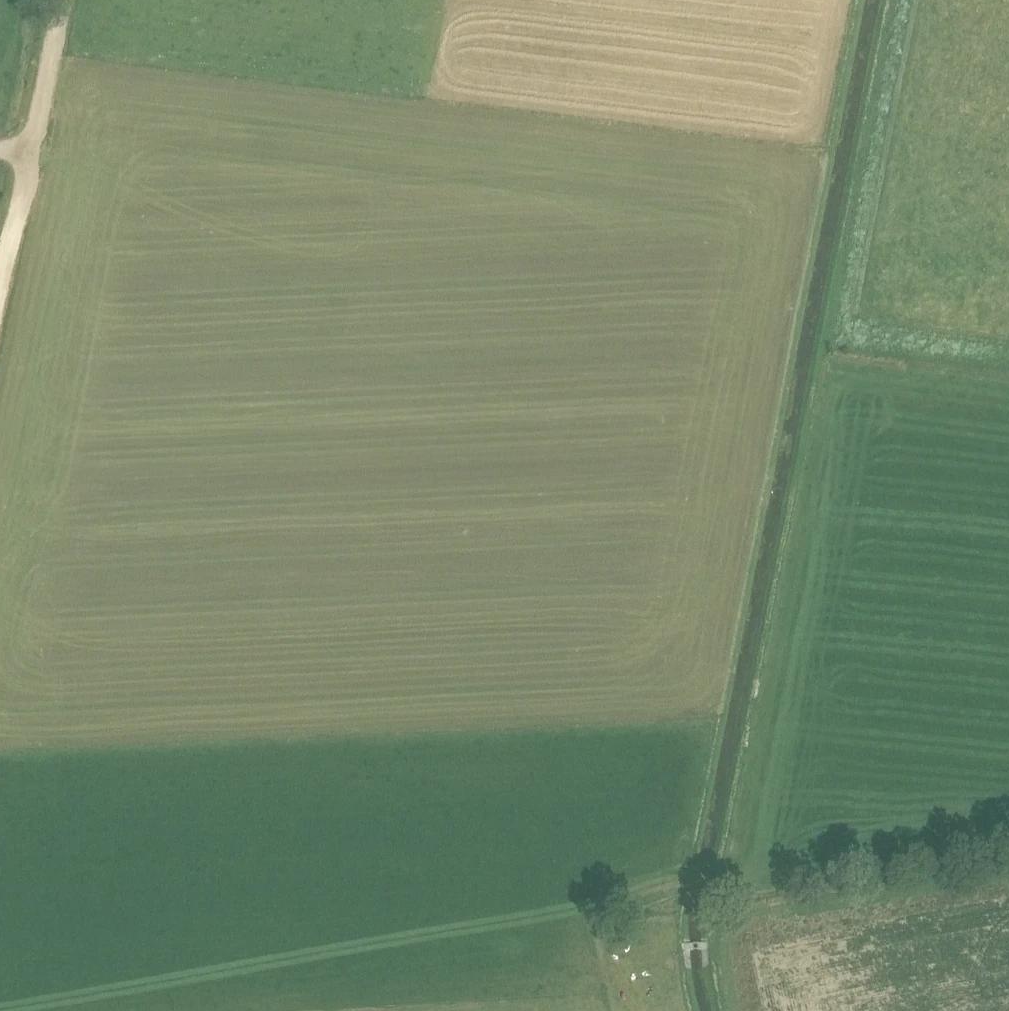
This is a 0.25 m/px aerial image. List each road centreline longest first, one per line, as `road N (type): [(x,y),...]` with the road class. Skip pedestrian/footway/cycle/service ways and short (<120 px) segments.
road 1 (track): [(0,314),(66,0)]

